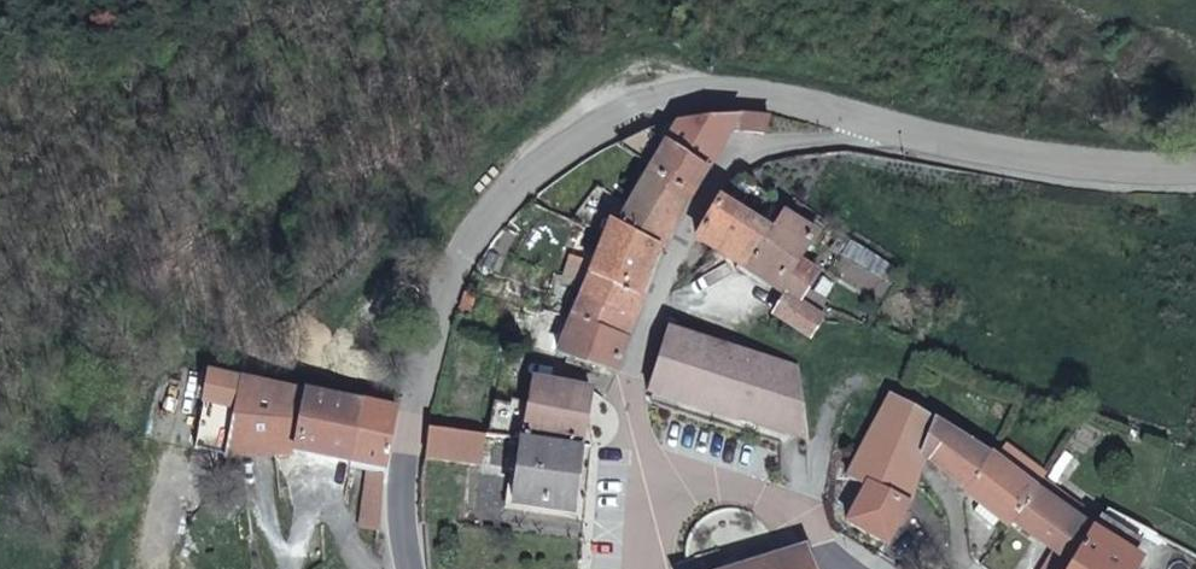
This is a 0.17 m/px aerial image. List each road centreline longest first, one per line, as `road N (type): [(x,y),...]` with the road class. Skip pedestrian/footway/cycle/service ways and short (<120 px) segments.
road 1 (tertiary): [(409,568),(401,522),(408,423),(441,287),(488,219),(548,155),(633,95),(765,90),(893,118)]
road 2 (residential): [(893,118),(851,141),(744,152),(718,175),(655,296)]
road 3 (tertiary): [(893,118),(1136,172),(1195,166)]
road 4 (residential): [(655,296),(625,432),(641,492)]
road 5 (tertiary): [(641,492),(674,477),(706,475),(759,490),(803,525)]
road 6 (residential): [(803,525),(823,431),(839,401),(868,381)]

